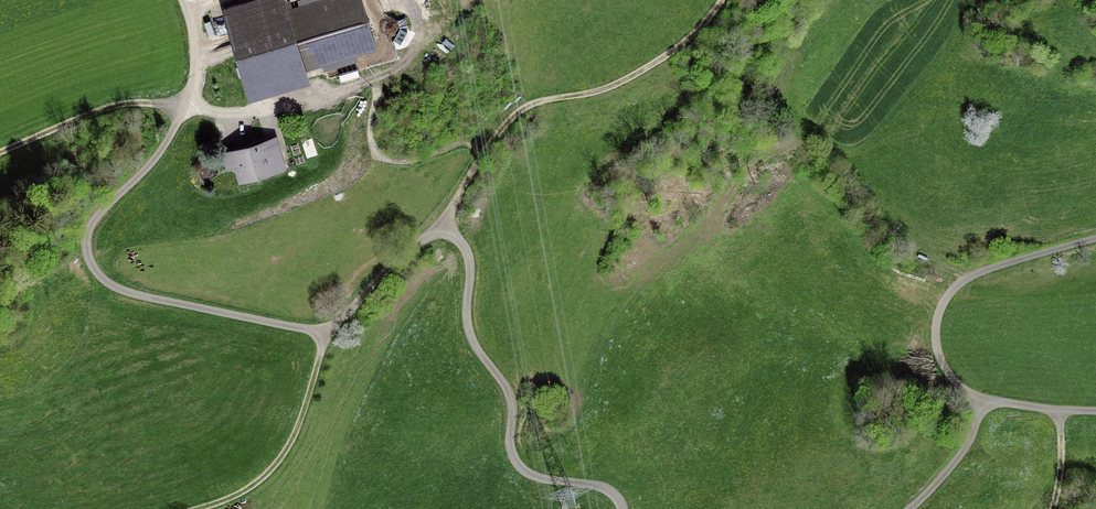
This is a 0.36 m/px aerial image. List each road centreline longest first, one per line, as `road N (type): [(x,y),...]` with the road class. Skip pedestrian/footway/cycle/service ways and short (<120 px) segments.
road 1 (track): [(445,227),(513,116),(539,102),(602,91),(662,62),(720,0)]
road 2 (track): [(326,333),(284,461),(241,498),(207,508)]
road 3 (track): [(183,108),(143,106),(56,128),(0,155)]

